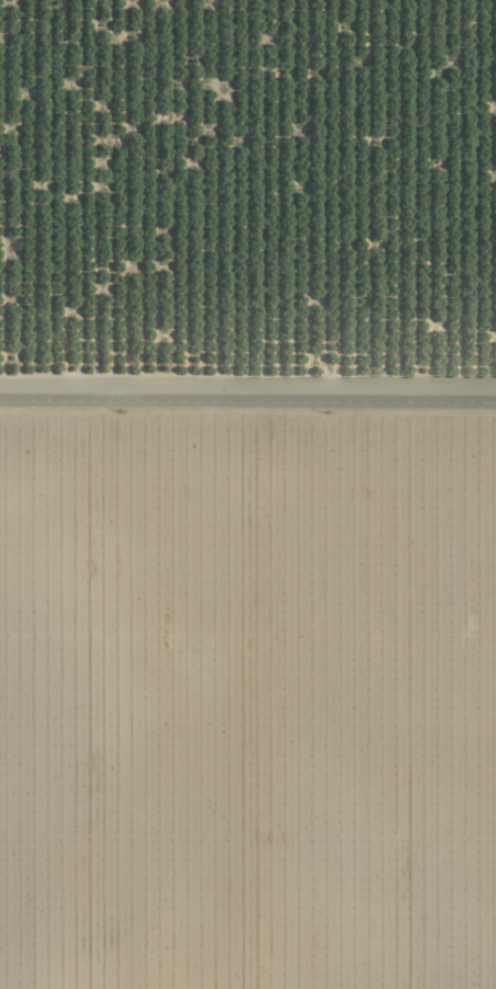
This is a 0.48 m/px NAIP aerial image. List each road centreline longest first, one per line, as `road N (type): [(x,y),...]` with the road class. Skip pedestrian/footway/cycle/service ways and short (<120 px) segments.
road 1 (tertiary): [(0,405),(495,405)]

